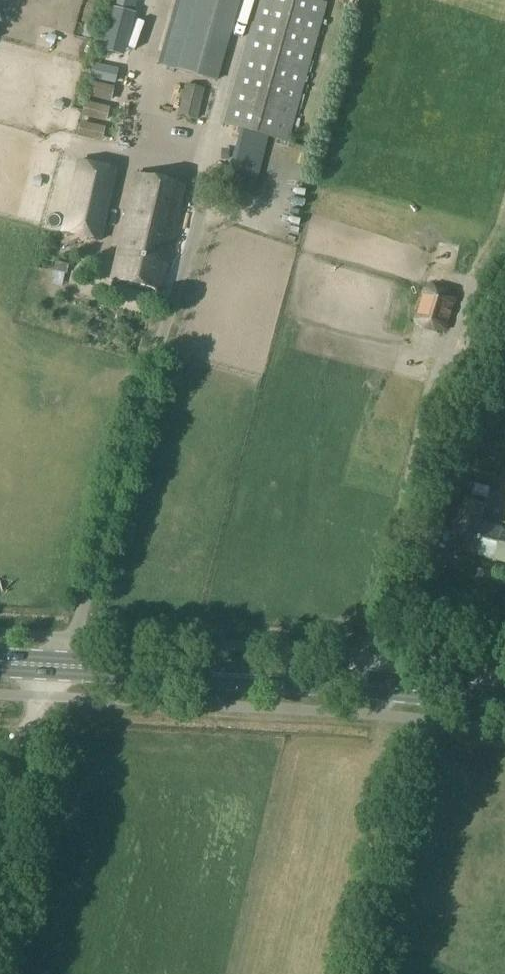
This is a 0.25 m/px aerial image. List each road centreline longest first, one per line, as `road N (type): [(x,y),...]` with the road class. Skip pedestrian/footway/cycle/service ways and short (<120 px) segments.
road 1 (primary): [(504,701),(325,681),(0,664)]
road 2 (track): [(58,668),(40,699),(0,843)]

